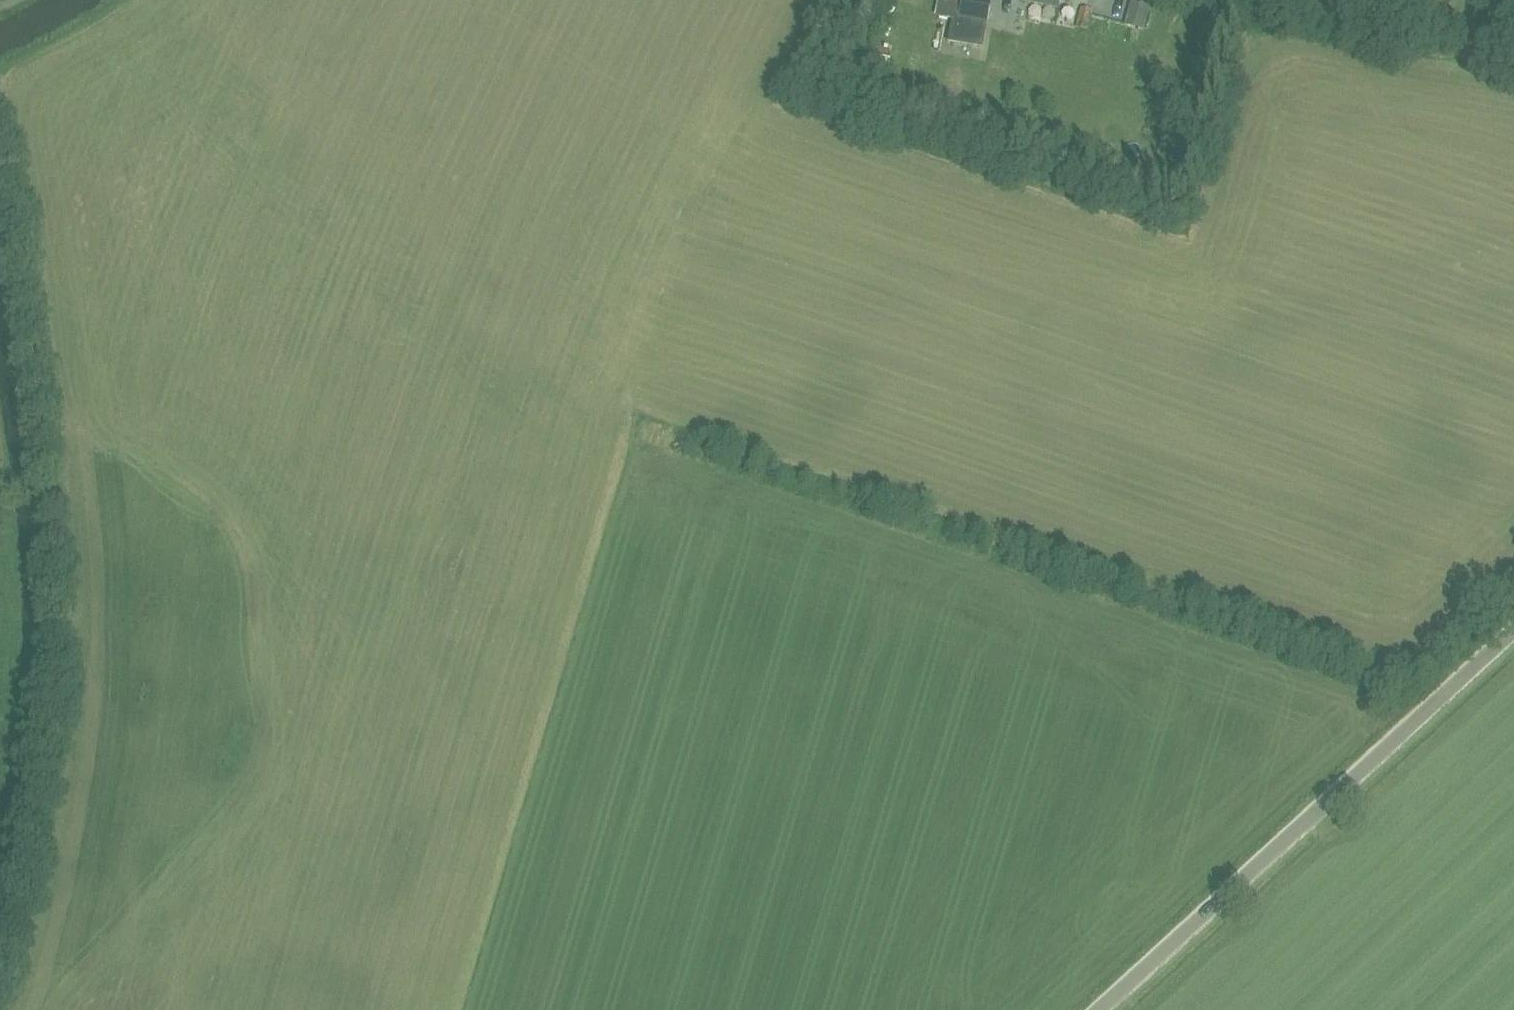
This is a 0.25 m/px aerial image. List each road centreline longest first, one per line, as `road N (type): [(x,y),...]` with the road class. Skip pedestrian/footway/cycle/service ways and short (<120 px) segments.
road 1 (unclassified): [(1107,1009),(1513,632)]
road 2 (unclassified): [(1513,24),(1366,0)]

